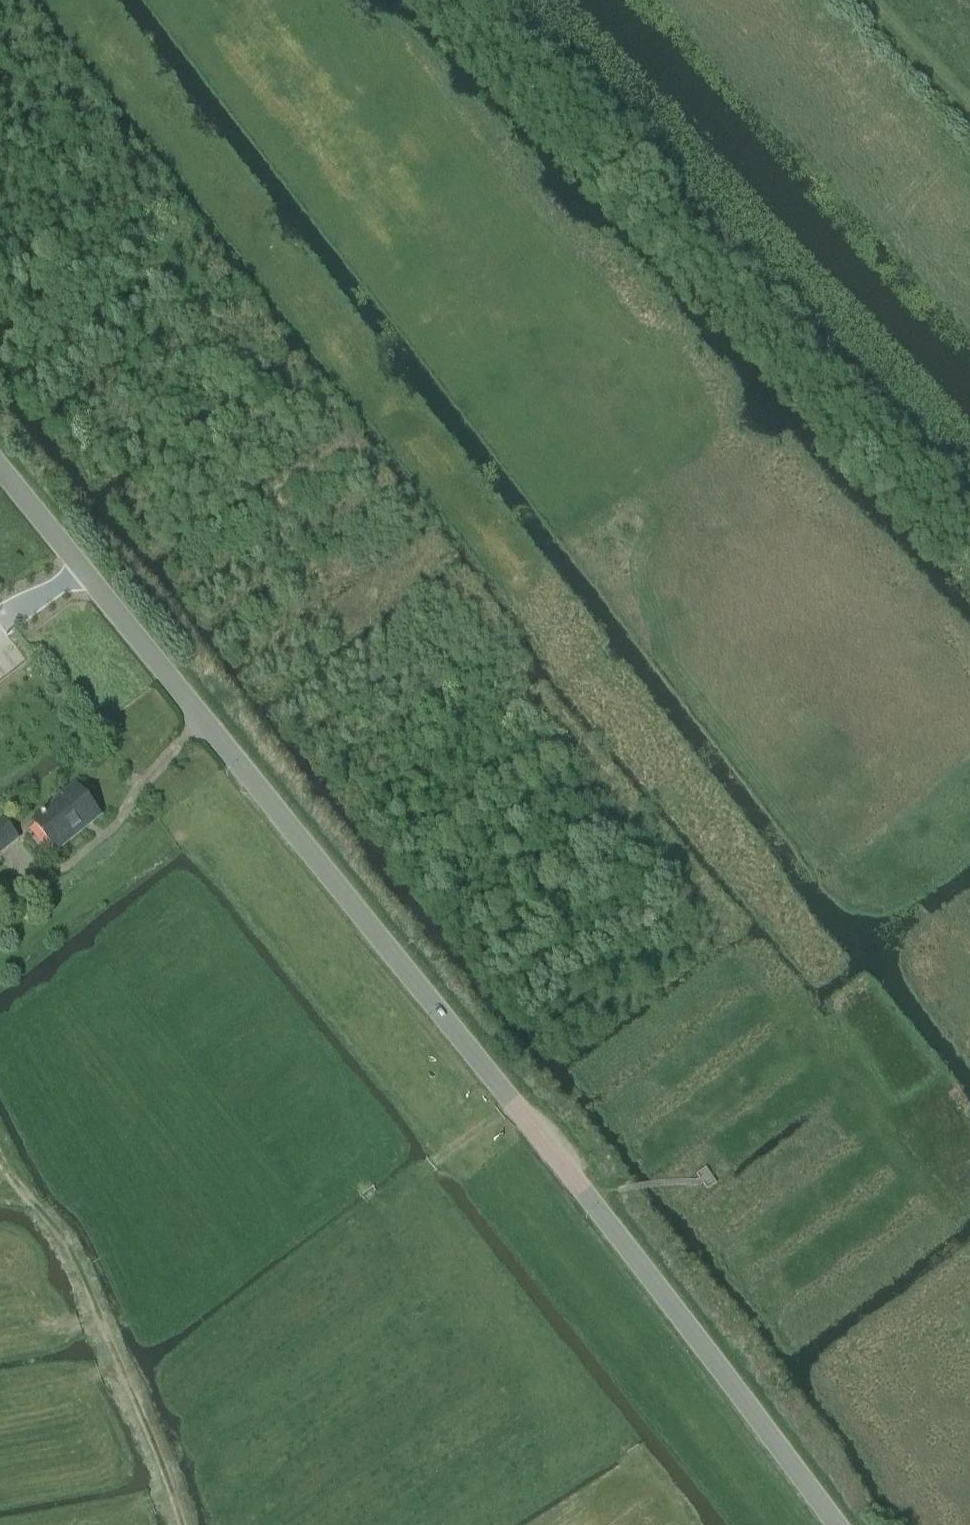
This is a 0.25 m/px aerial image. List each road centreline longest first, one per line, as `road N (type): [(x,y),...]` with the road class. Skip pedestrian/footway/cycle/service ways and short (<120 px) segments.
road 1 (tertiary): [(834,1524),(0,469)]
road 2 (track): [(180,1524),(70,1252),(30,1205)]

